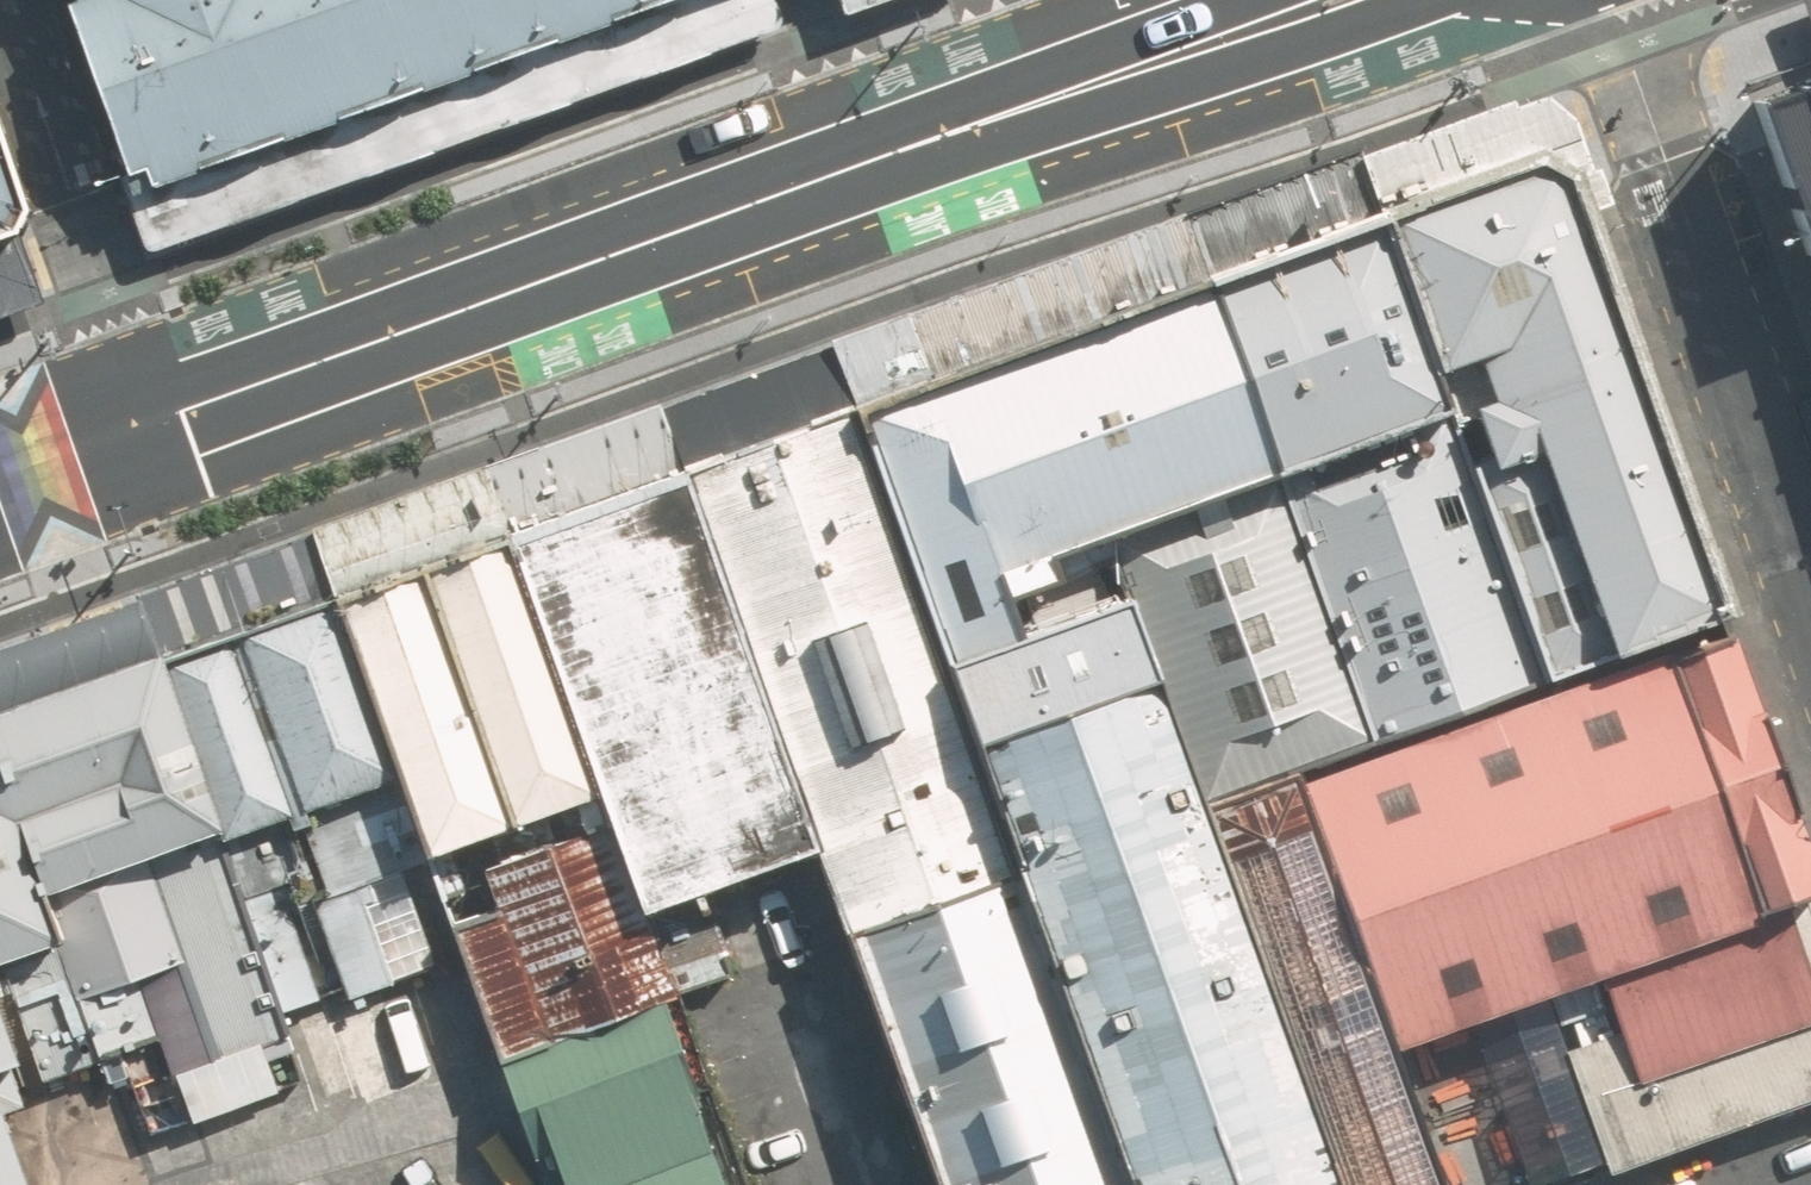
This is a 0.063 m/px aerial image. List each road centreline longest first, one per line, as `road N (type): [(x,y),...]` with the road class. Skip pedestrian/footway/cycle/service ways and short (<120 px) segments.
road 1 (secondary): [(157,421),(1053,100)]
road 2 (residential): [(1810,576),(1607,0)]
road 3 (residential): [(157,421),(11,0)]
road 4 (secondary): [(1333,0),(1053,100)]
road 5 (secondary): [(0,479),(157,421)]

